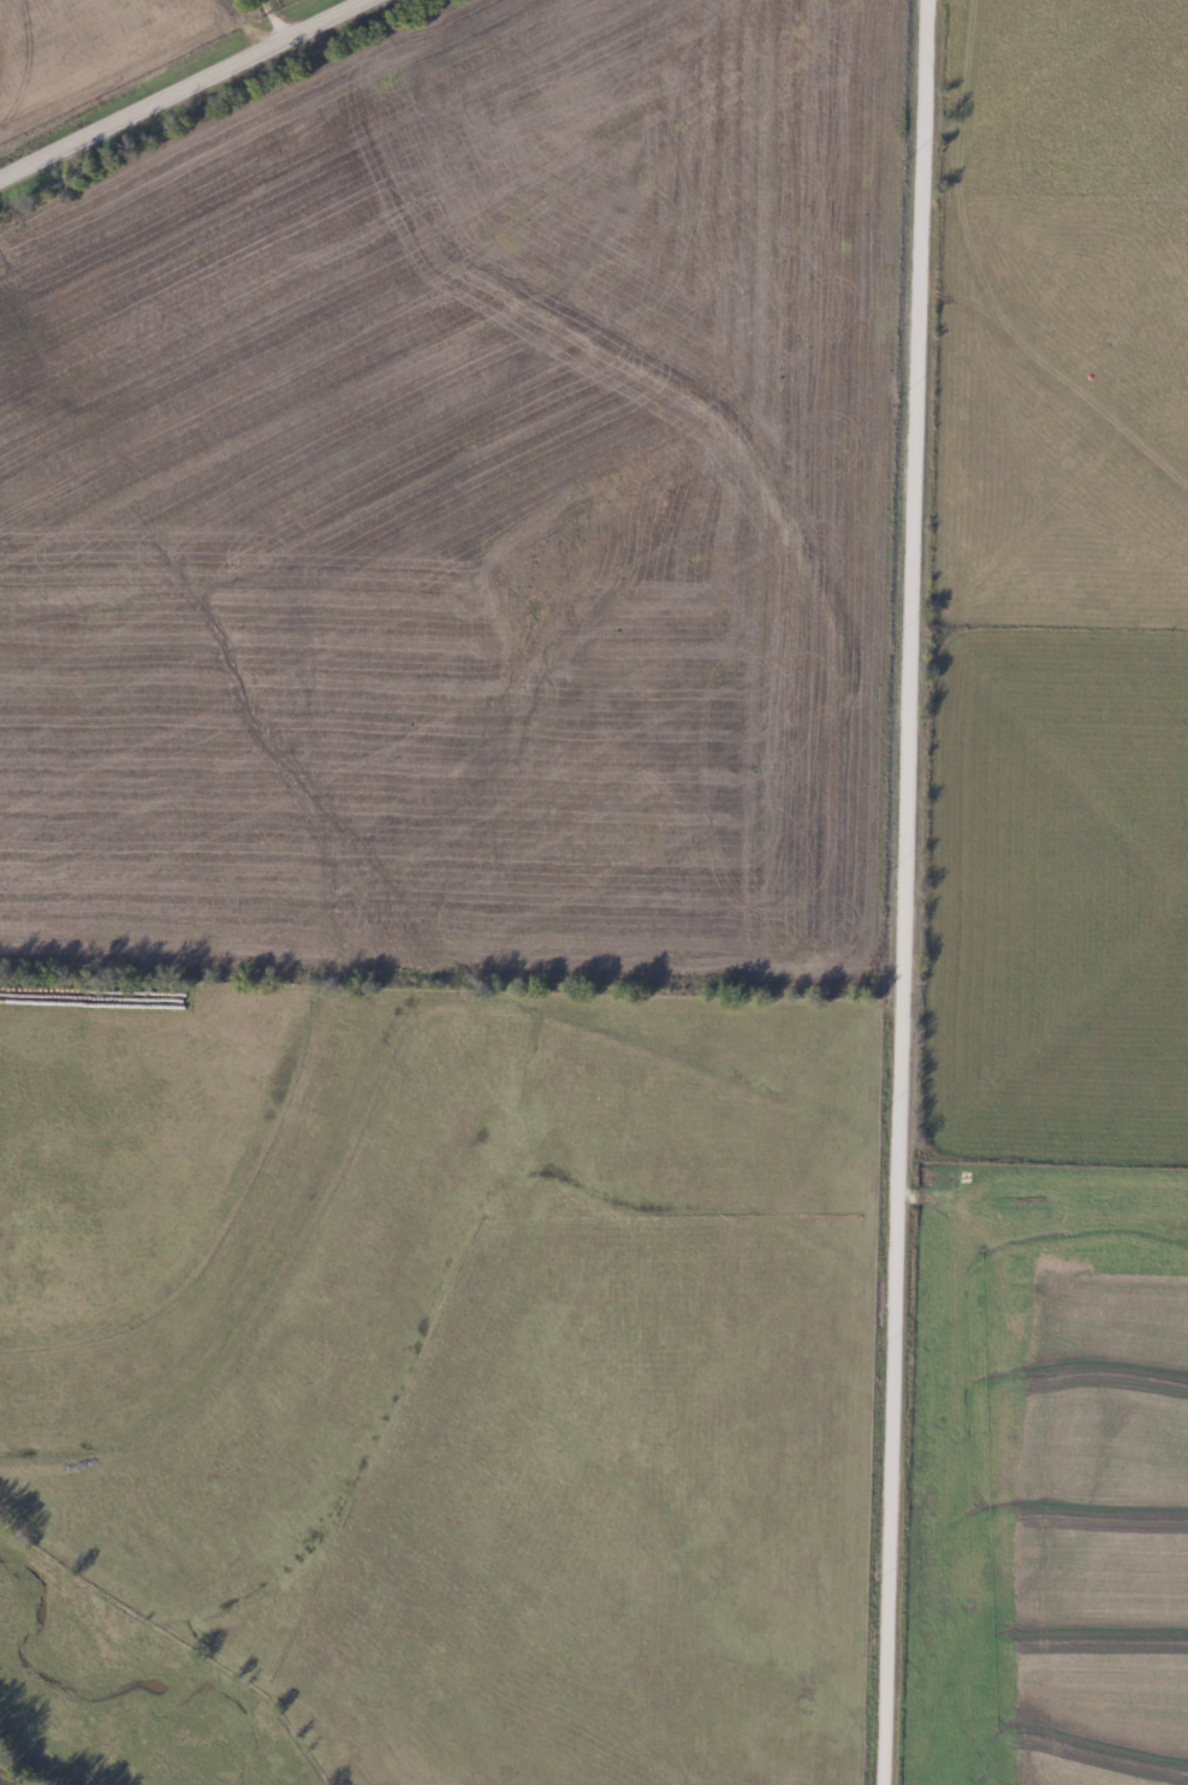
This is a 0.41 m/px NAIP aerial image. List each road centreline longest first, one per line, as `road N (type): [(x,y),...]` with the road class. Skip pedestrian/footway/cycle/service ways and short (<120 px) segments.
road 1 (residential): [(872,1784),(926,0)]
road 2 (secondary): [(0,181),(369,0)]

